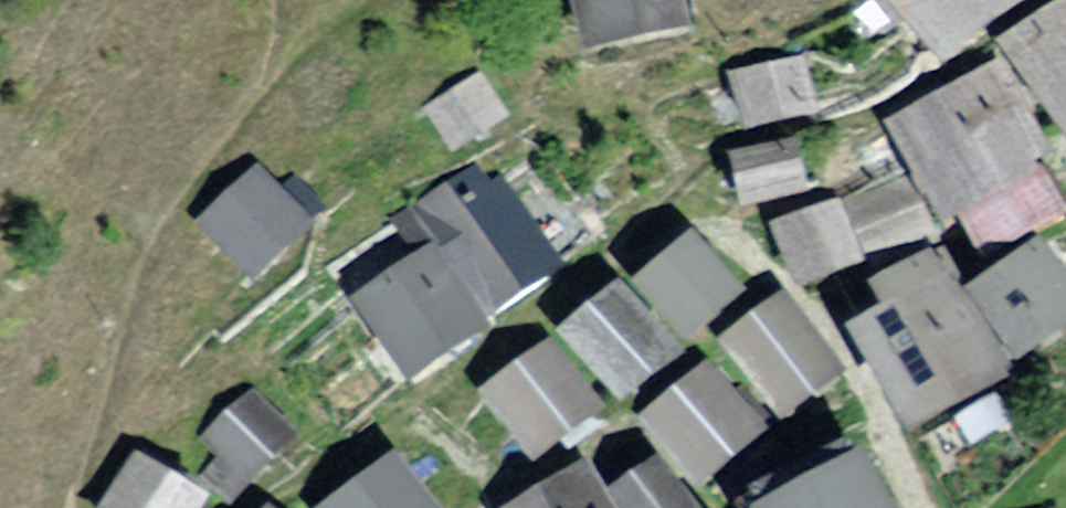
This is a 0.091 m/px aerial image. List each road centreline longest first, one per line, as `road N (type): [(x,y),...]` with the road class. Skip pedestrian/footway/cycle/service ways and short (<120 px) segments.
road 1 (track): [(710,507),(652,444),(593,446),(505,474),(427,462),(405,428)]

